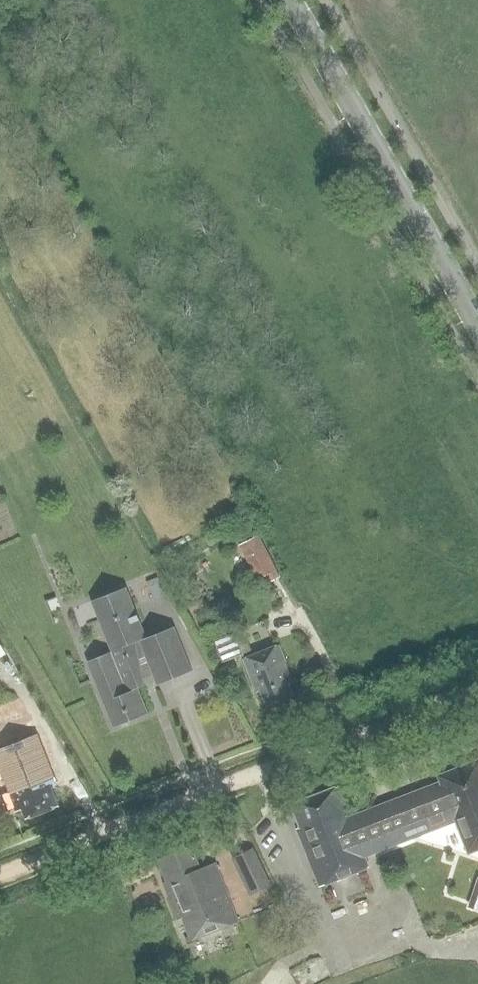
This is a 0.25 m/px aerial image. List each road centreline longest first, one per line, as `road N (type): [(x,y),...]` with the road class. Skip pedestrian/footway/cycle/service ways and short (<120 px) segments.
road 1 (track): [(477,692),(0,870)]
road 2 (secondary): [(477,327),(288,0)]

